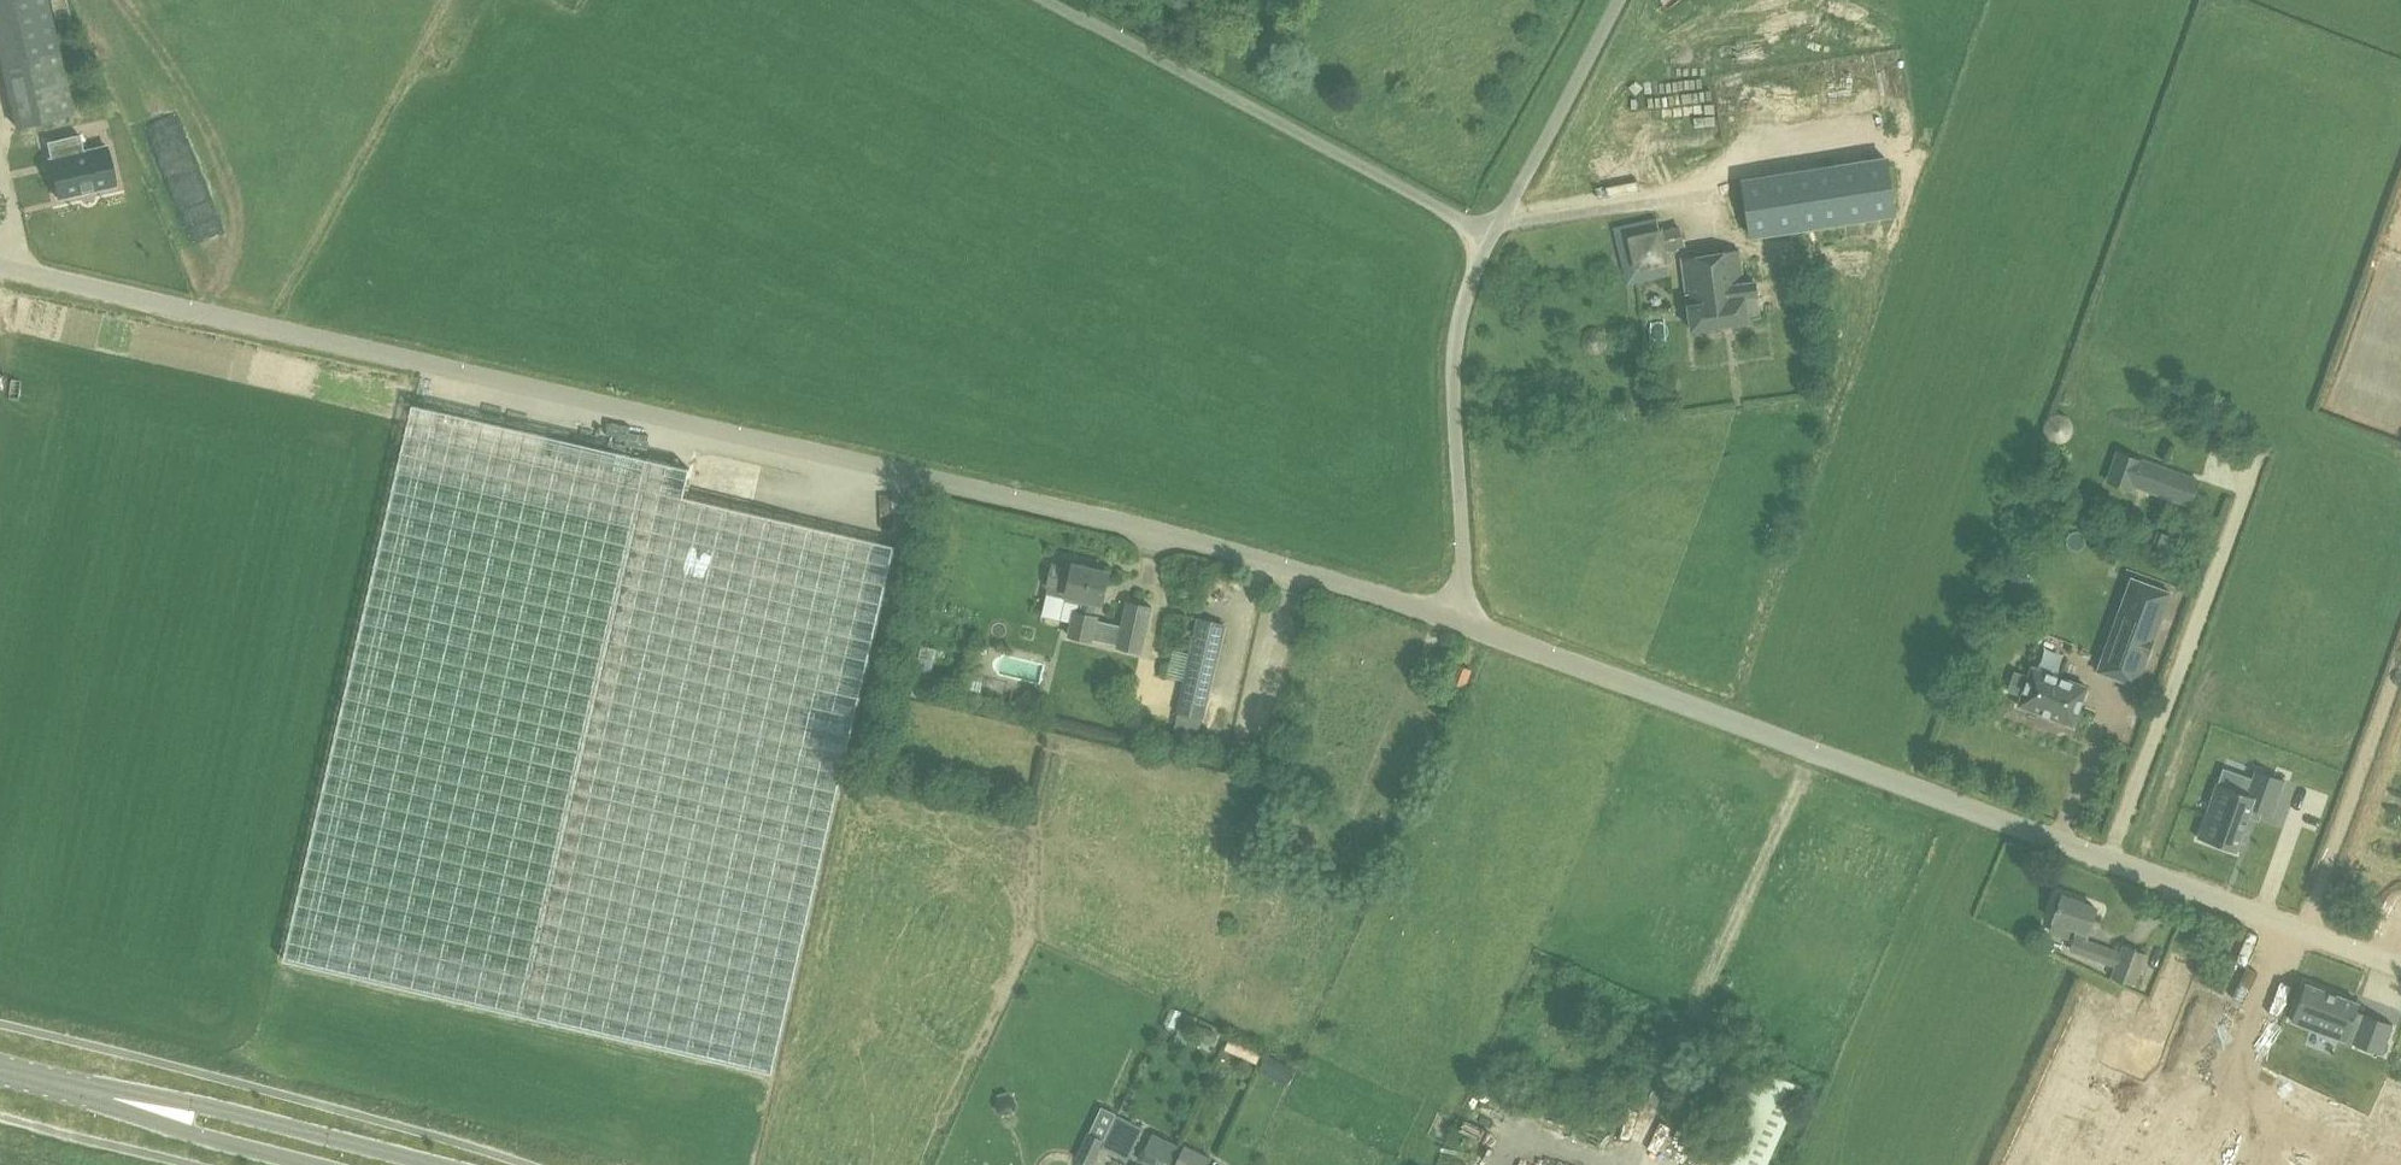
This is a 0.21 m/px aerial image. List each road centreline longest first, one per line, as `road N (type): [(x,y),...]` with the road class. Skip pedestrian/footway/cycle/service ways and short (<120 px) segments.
road 1 (unclassified): [(1466,624),(1327,578),(910,472),(0,263)]
road 2 (unclassified): [(1466,624),(2400,965)]
road 3 (residential): [(1466,624),(1454,377),(1462,314),(1491,234),(1620,0)]
road 4 (unclassified): [(440,1164),(202,1102),(122,1099)]
road 5 (unclassified): [(122,1099),(196,1135),(313,1164)]
road 6 (unclassified): [(0,1069),(122,1099)]

